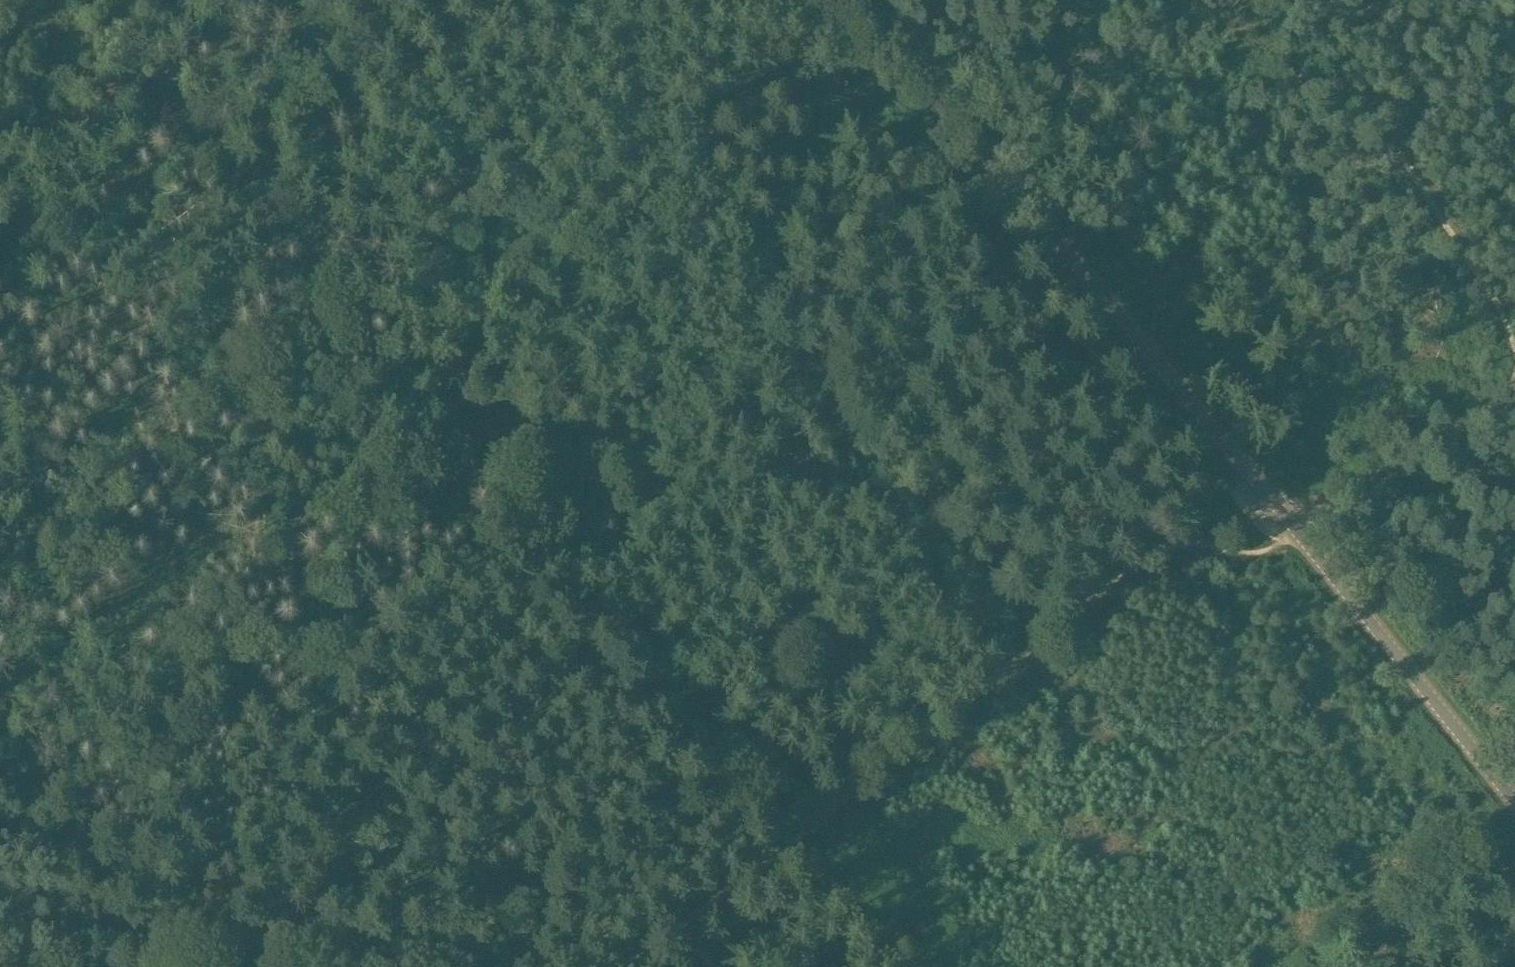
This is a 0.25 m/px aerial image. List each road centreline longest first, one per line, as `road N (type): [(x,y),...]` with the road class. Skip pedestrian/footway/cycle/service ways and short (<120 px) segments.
road 1 (tertiary): [(1514,828),(1278,506),(859,0)]
road 2 (track): [(613,966),(1254,476)]
road 3 (track): [(1278,506),(1514,399)]

